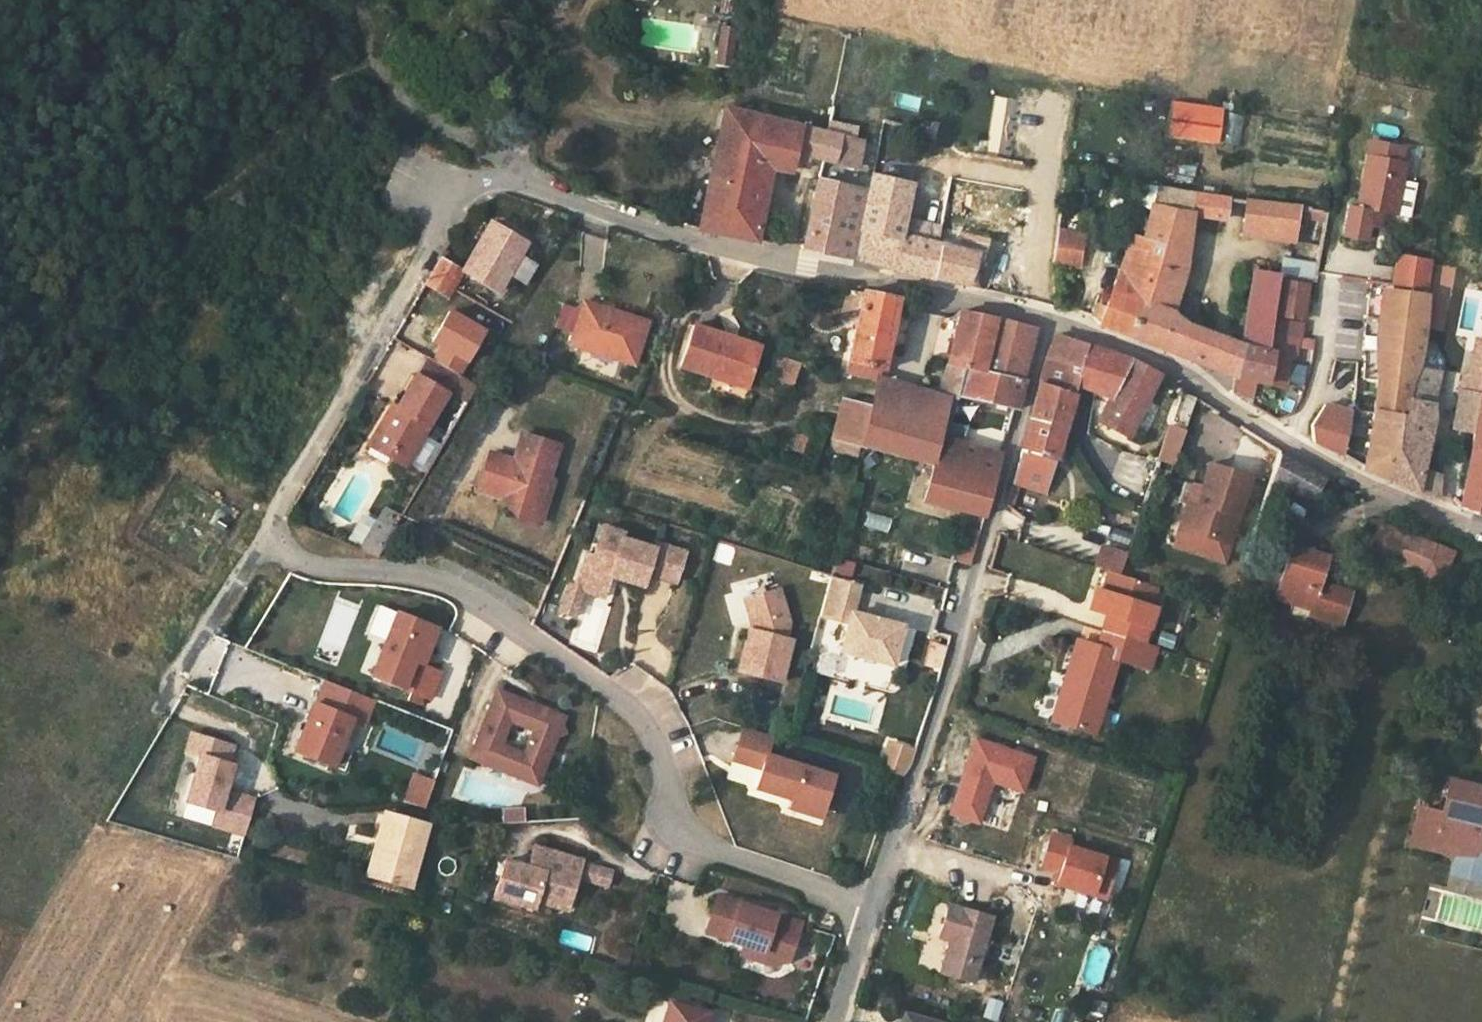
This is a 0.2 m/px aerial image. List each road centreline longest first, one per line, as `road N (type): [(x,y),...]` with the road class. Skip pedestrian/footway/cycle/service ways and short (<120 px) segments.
road 1 (residential): [(1049,319),(741,255),(626,220),(515,174),(463,191),(266,534)]
road 2 (residential): [(266,534),(301,559),(407,570),(459,586),(624,701),(654,734),(682,831),(870,912)]
road 3 (residential): [(870,912),(951,677),(1049,319)]
road 4 (residential): [(1481,531),(1316,457),(1167,364),(1049,319)]
road 5 (residential): [(266,534),(161,705)]

